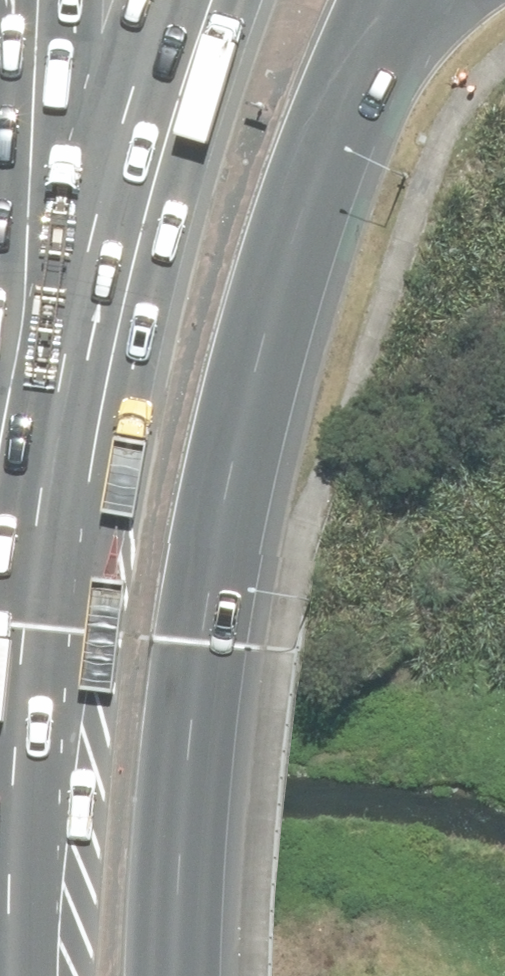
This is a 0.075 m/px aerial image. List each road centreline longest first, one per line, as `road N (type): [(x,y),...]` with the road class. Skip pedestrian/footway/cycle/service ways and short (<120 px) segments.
road 1 (primary): [(4,975),(17,807),(62,469),(126,171),(180,0)]
road 2 (primary): [(338,94),(278,257),(196,638),(172,975)]
road 3 (trunk): [(0,447),(23,303),(39,0)]
road 4 (motorway): [(421,0),(338,94)]

